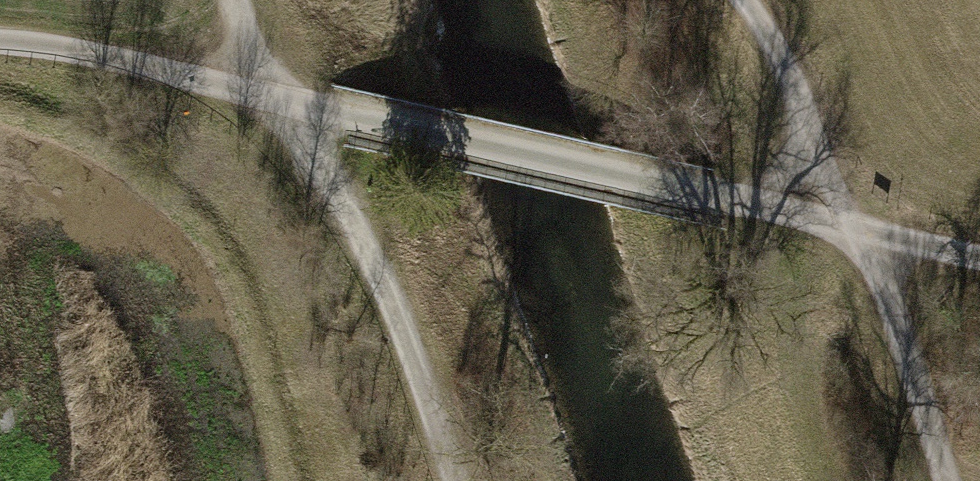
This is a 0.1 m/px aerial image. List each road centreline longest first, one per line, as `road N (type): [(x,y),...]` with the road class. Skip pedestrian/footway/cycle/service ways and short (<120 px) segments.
road 1 (unclassified): [(0,31),(854,227)]
road 2 (track): [(265,96),(387,294),(451,480)]
road 3 (track): [(746,0),(791,72),(854,227),(979,258)]
road 4 (unclassified): [(943,480),(854,227)]

